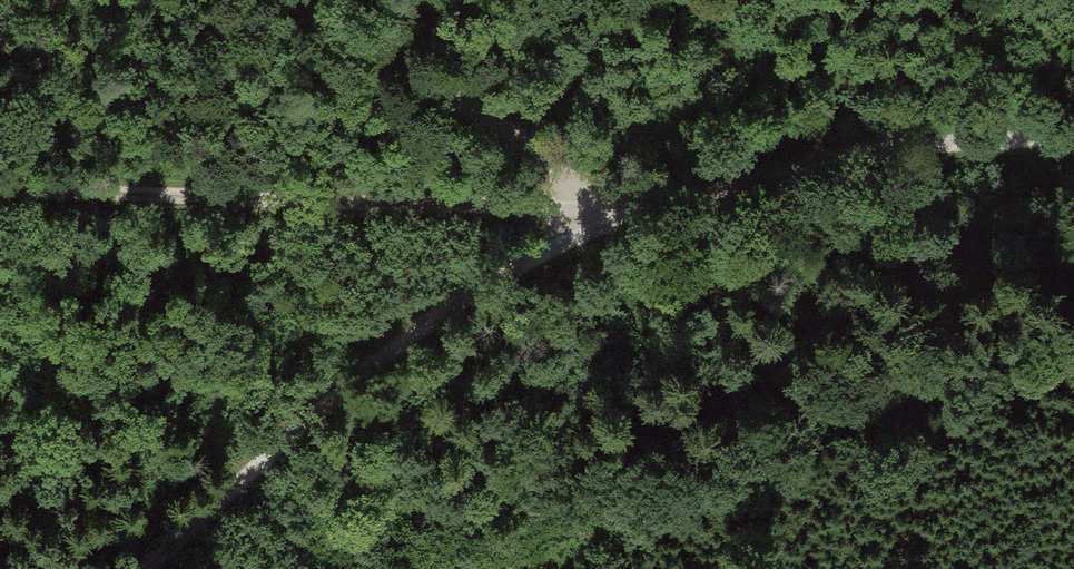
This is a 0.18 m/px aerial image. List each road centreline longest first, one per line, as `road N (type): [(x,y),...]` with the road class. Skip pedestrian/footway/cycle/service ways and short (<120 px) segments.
road 1 (track): [(1073,139),(914,143),(611,216),(446,309),(144,568)]
road 2 (track): [(290,0),(611,216),(542,205),(0,189)]

